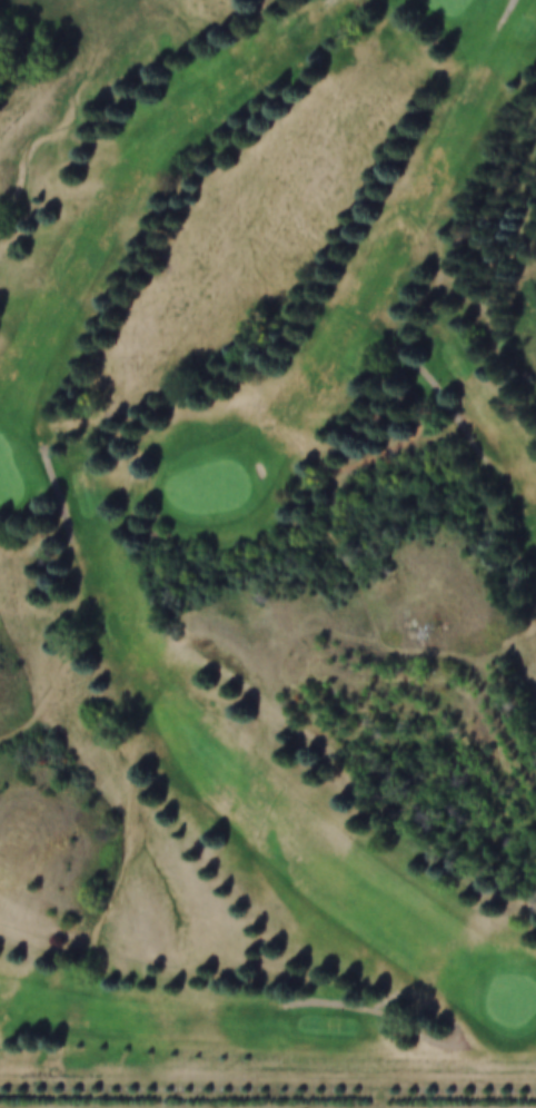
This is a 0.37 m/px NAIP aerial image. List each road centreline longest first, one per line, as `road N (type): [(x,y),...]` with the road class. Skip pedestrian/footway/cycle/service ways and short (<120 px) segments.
road 1 (track): [(0,1078),(535,1086)]

